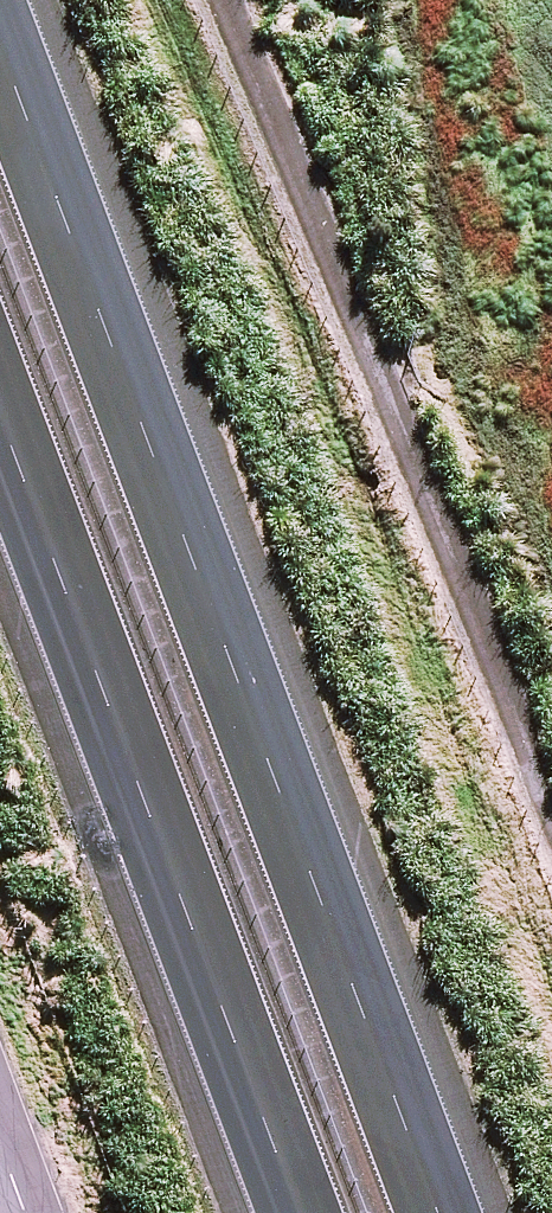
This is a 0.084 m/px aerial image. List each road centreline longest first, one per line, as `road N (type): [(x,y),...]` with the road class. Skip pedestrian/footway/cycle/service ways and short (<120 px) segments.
road 1 (motorway): [(0,54),(438,1212)]
road 2 (motorway): [(303,1212),(0,407)]

